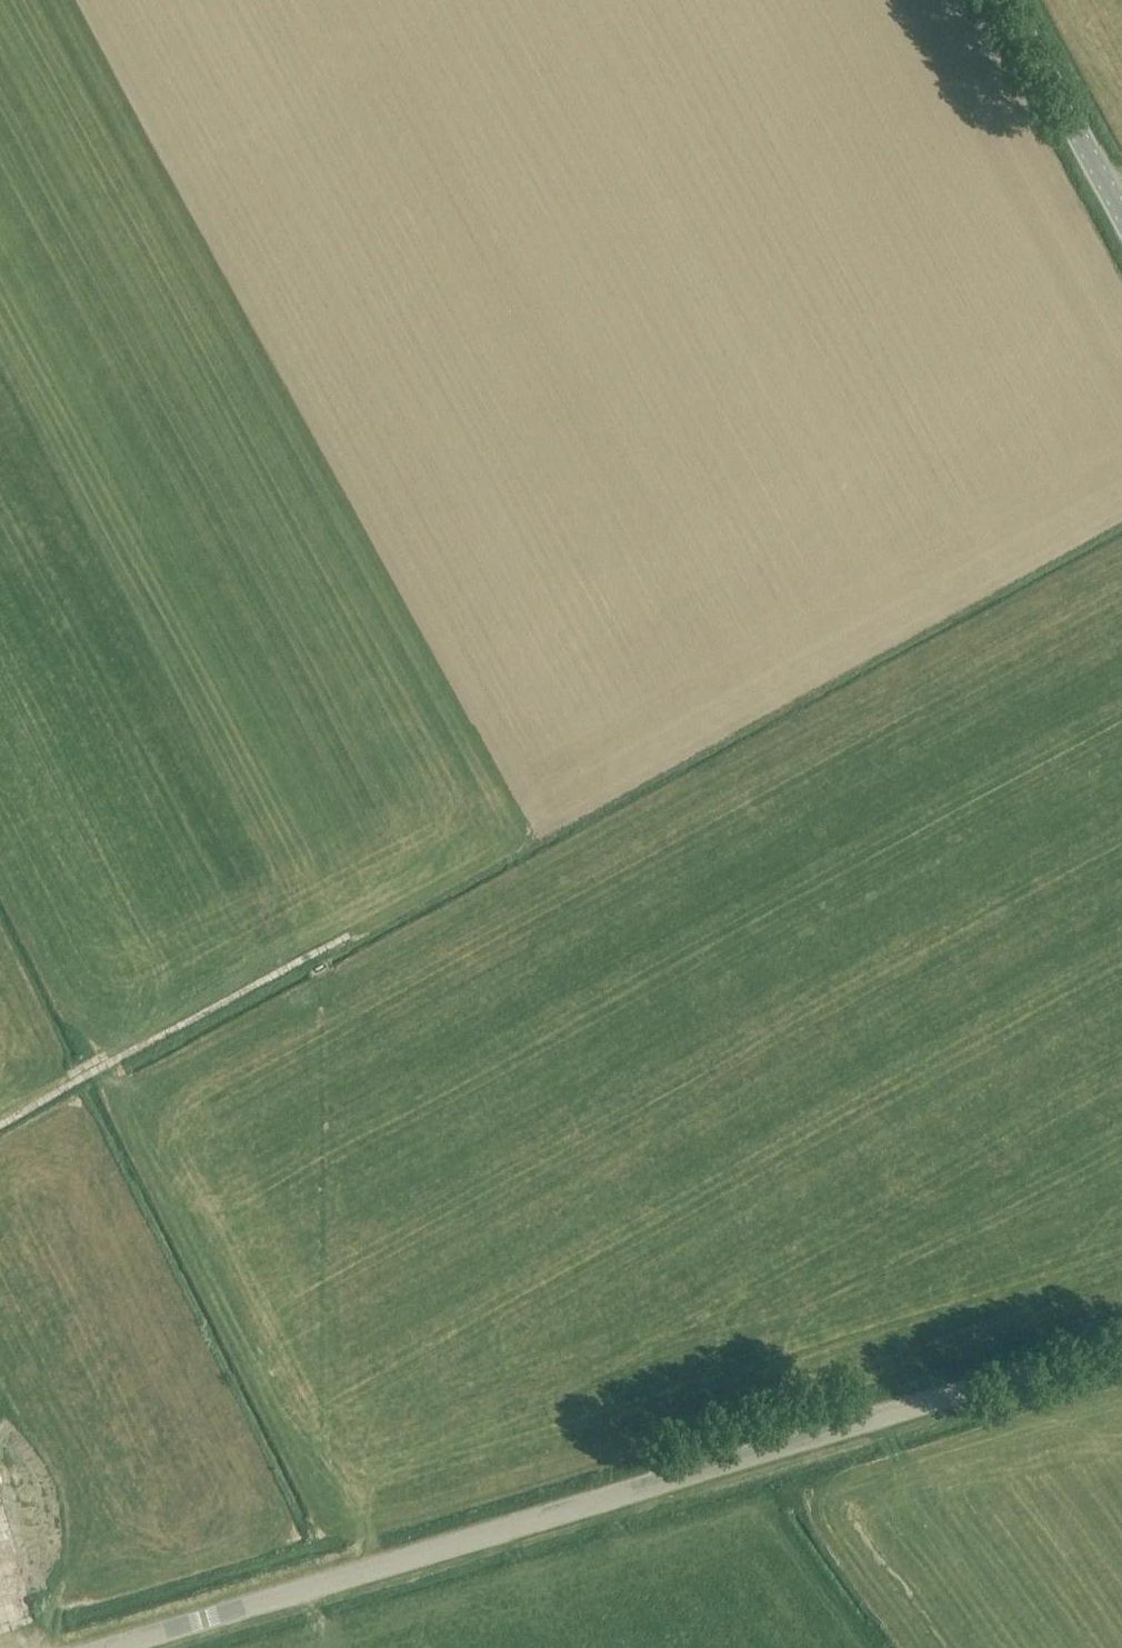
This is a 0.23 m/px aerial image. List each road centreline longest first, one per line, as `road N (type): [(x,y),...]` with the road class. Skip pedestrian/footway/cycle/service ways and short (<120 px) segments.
road 1 (unclassified): [(120,1647),(1121,1349)]
road 2 (tertiary): [(1121,213),(1007,0)]

